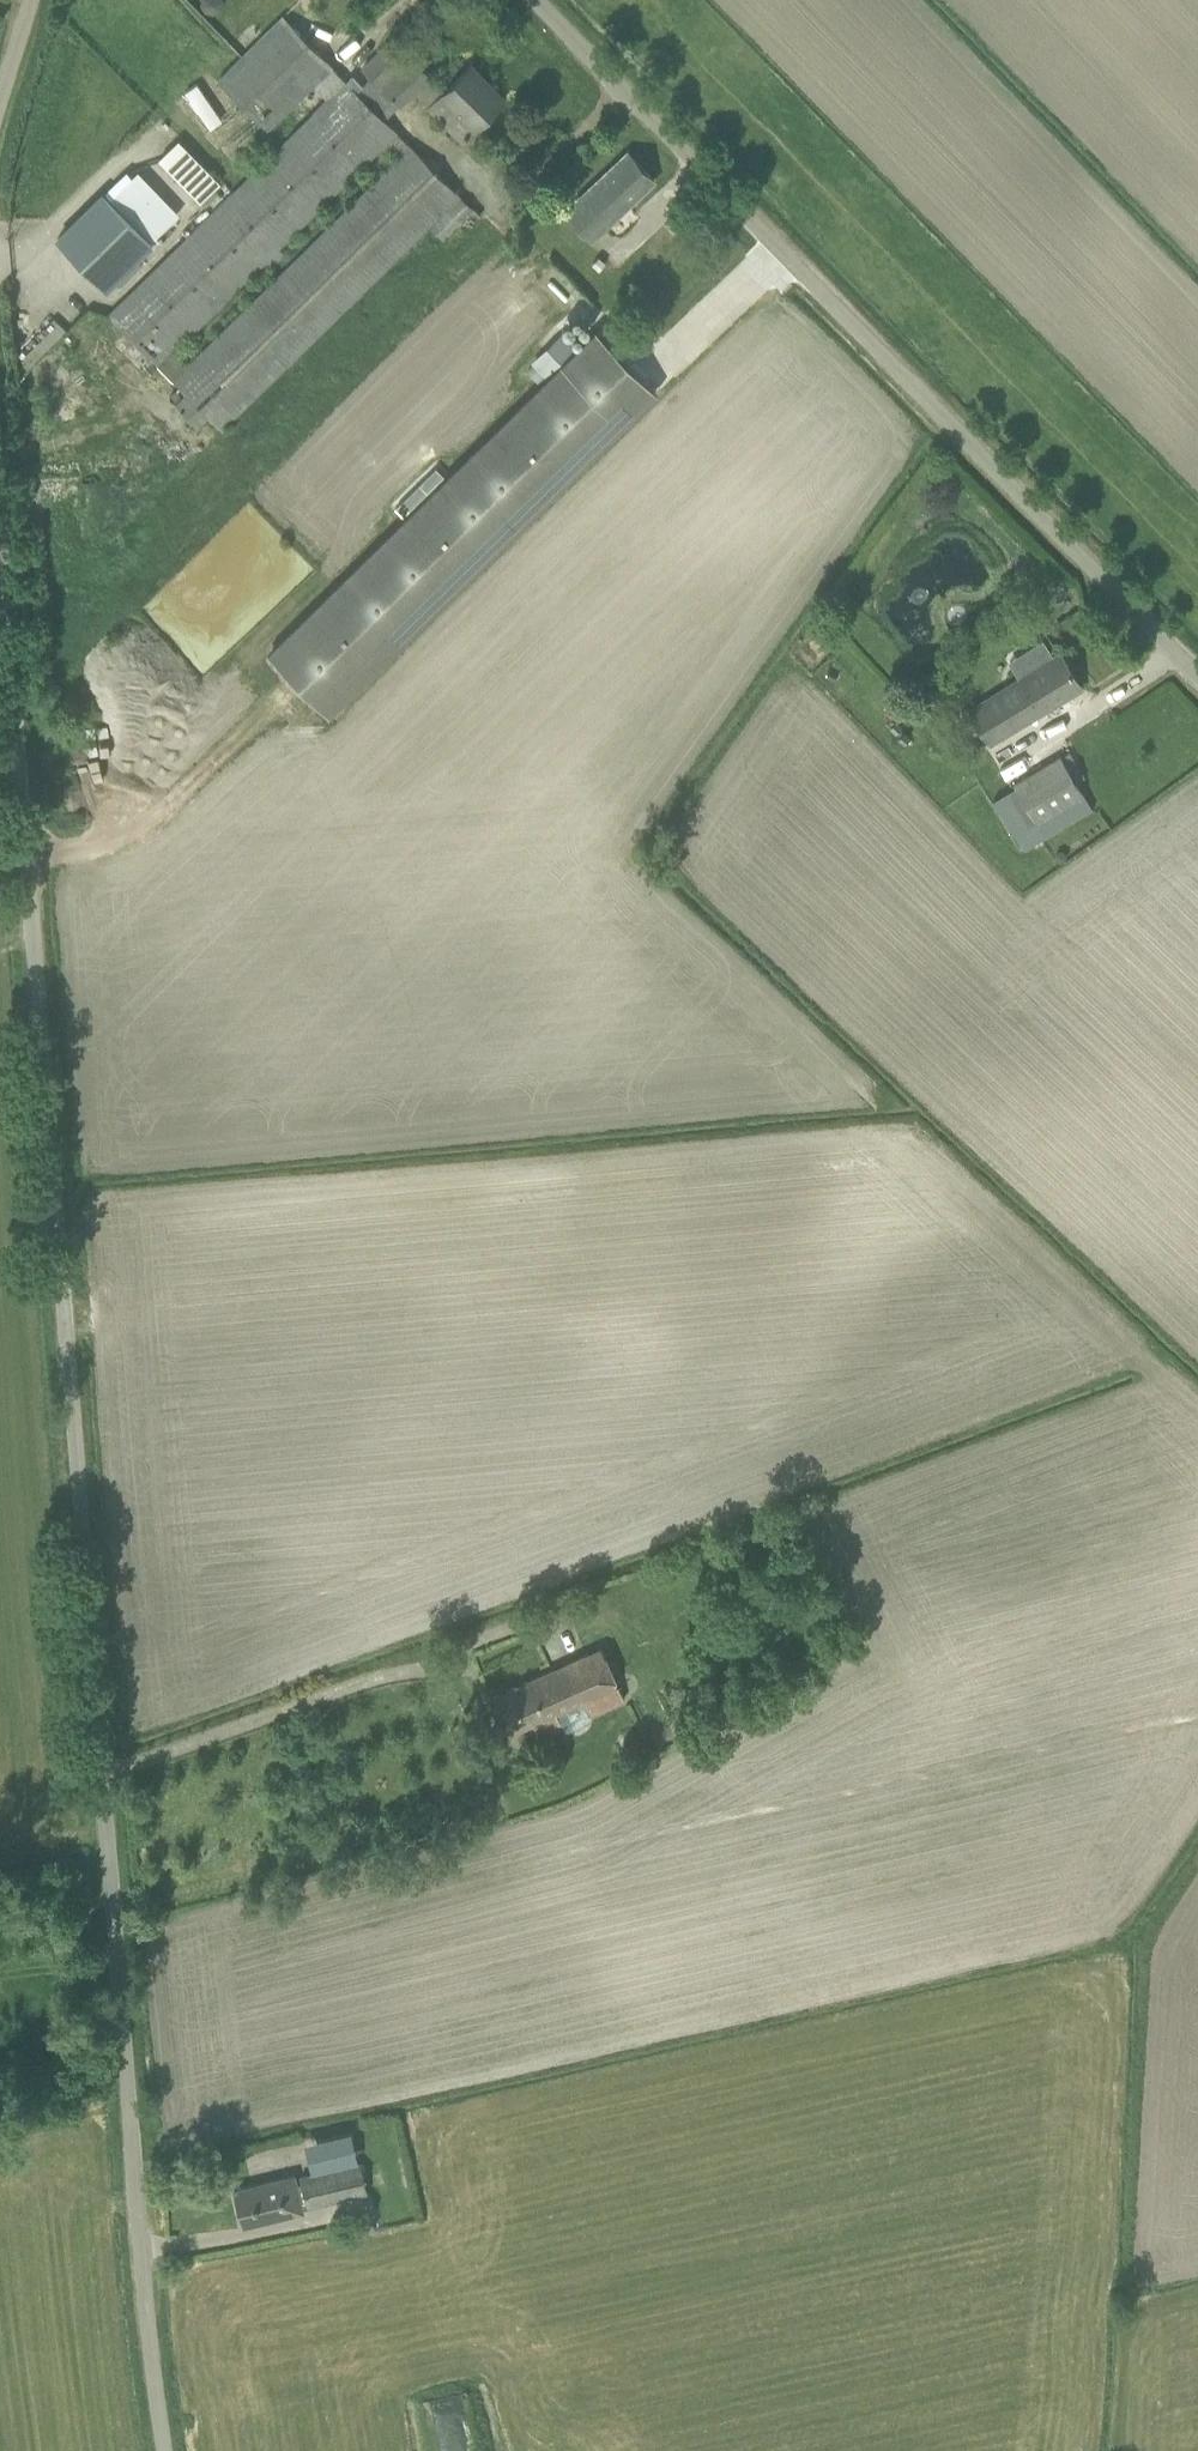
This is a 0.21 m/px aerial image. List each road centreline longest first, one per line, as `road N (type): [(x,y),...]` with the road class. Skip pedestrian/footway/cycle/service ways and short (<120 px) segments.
road 1 (unclassified): [(164,2450),(0,527)]
road 2 (unclassified): [(1197,677),(534,0)]
road 3 (unclassified): [(0,126),(37,0)]

